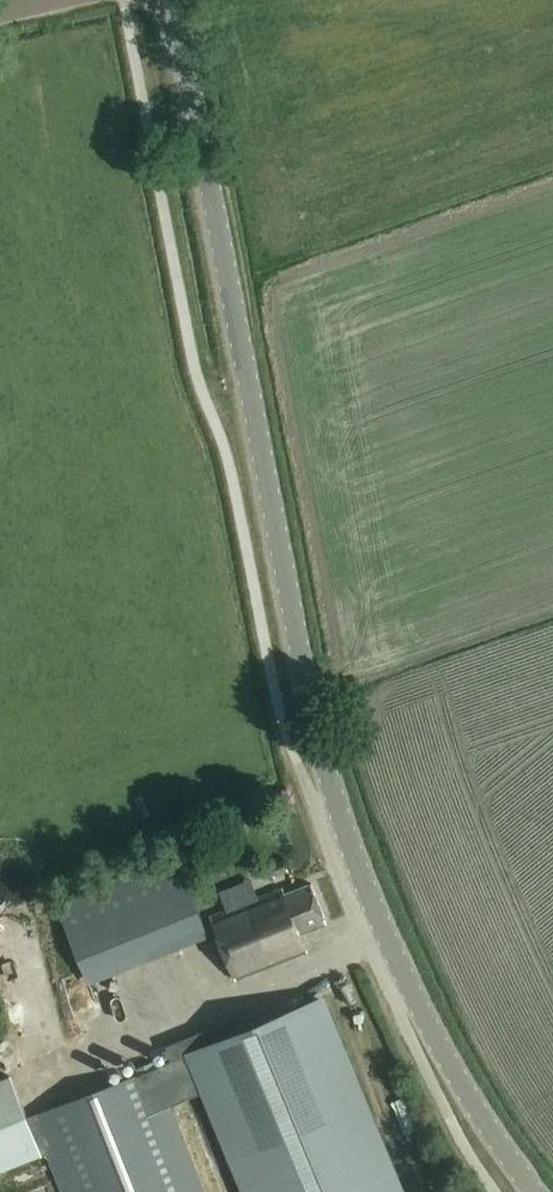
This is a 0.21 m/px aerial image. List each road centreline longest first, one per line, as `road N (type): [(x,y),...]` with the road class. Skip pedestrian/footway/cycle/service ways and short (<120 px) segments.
road 1 (tertiary): [(172,0),(343,826),(443,1051),(536,1191)]

